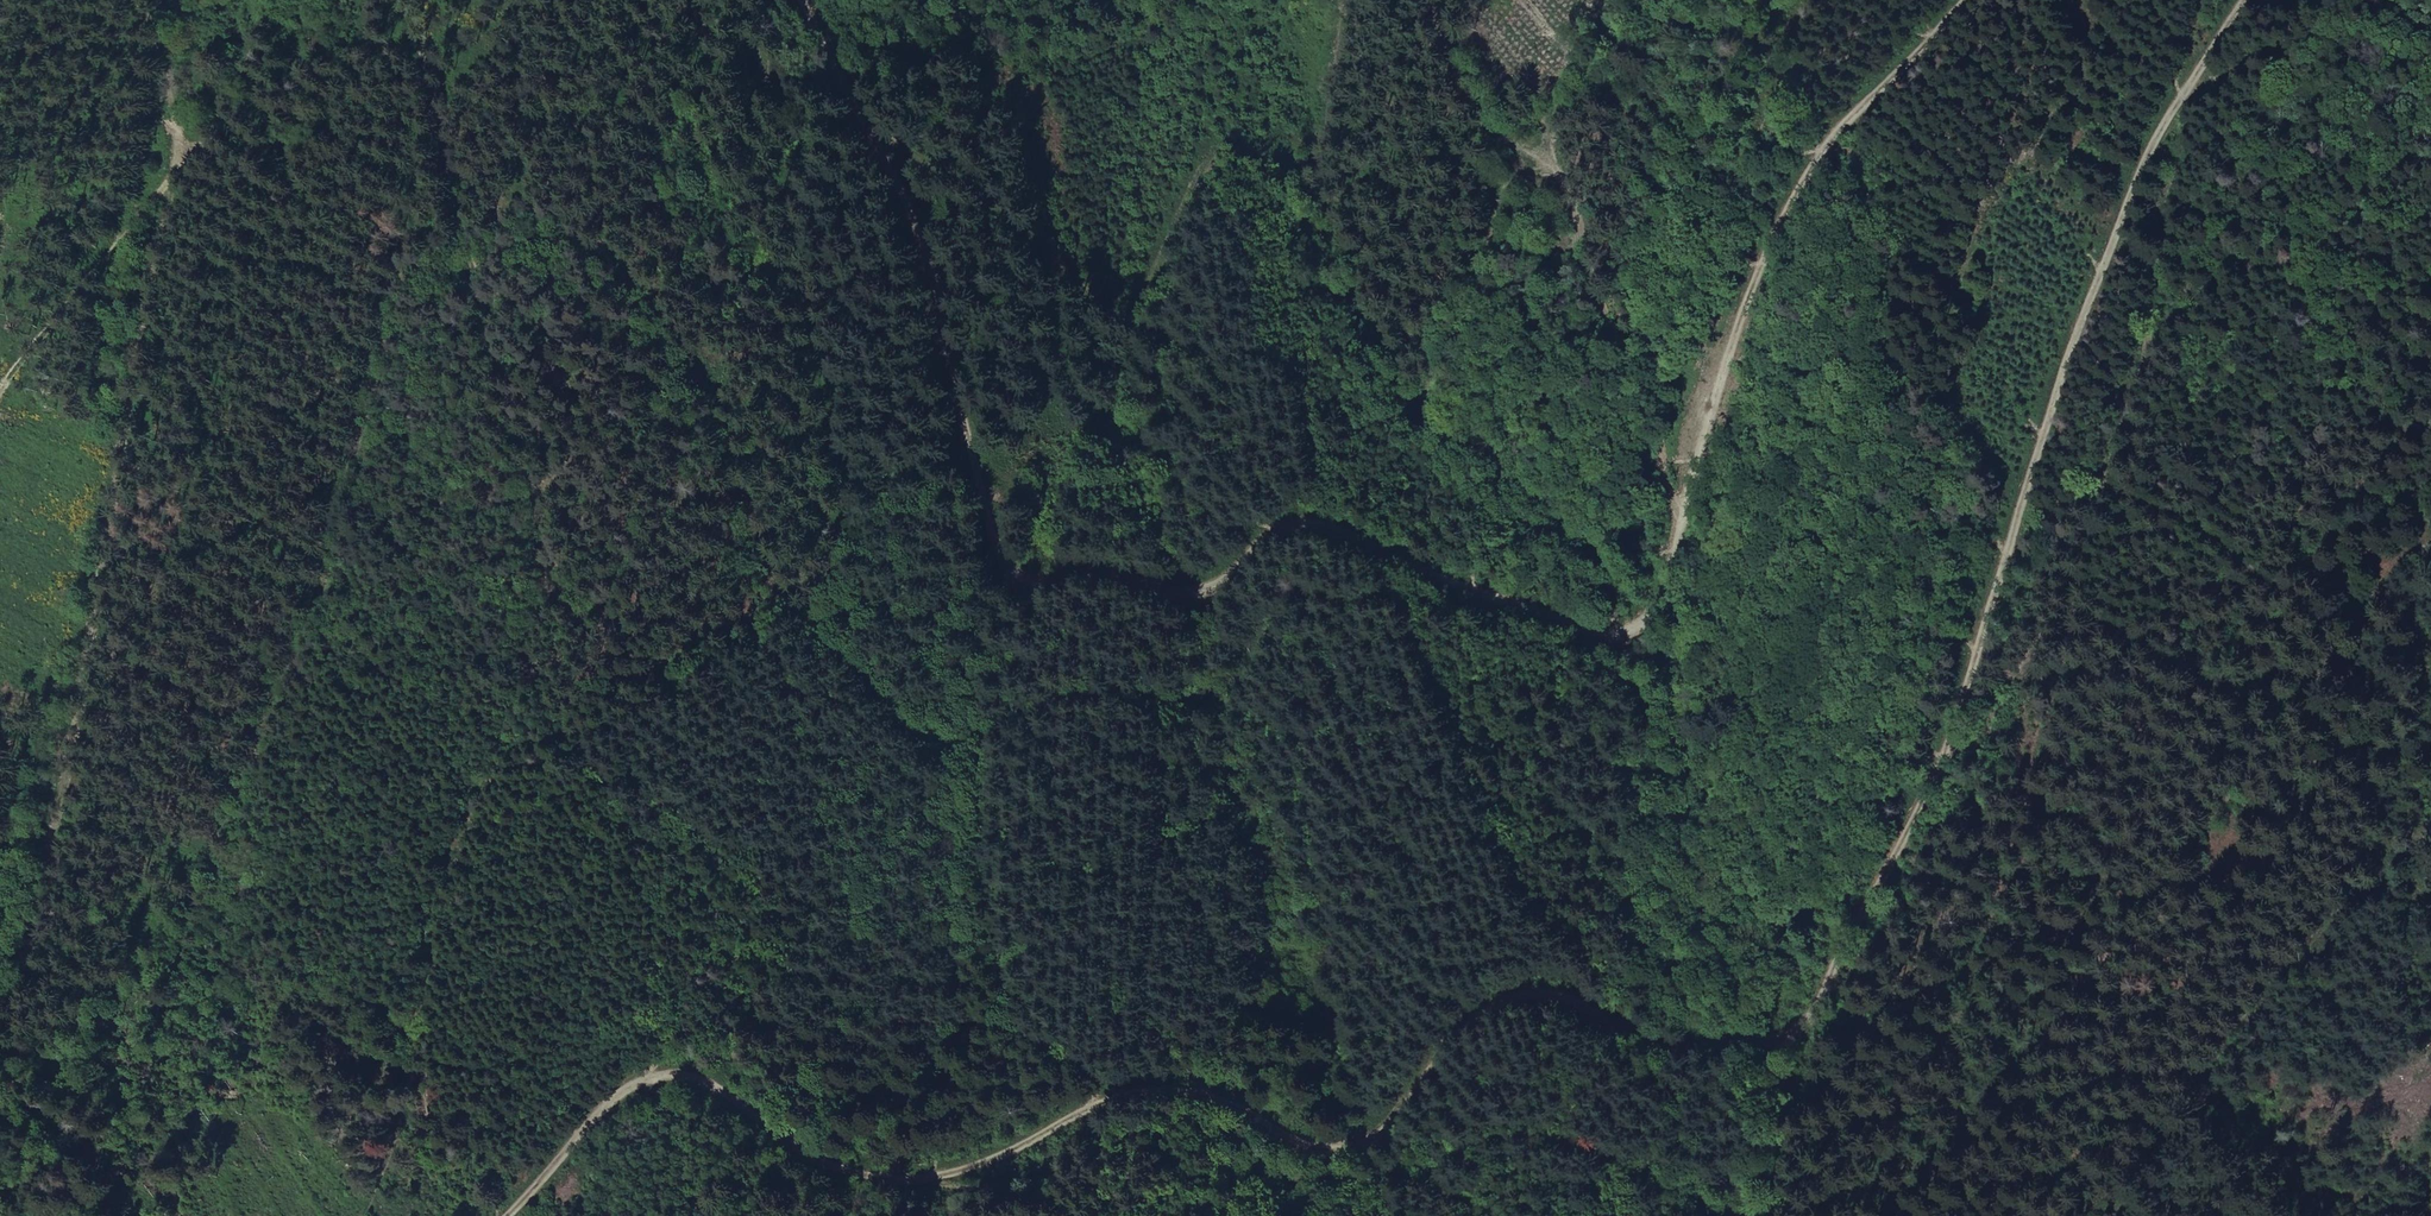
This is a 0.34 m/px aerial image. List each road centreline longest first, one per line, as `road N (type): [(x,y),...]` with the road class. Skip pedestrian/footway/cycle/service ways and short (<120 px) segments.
road 1 (track): [(512,1215),(645,1089),(699,1084),(824,1151),(923,1181),(1032,1150),(1156,1087),(1219,1099),(1312,1140),(1376,1146),(1422,1102),(1493,1008),(1558,995),(1670,1049),(1821,1033),(1937,810),(2119,225),(2261,0)]
road 2 (track): [(1538,603),(1357,595),(1289,600),(1236,686),(1046,706),(946,728),(825,617),(719,380),(656,295),(584,239),(504,240),(414,304),(172,966),(96,1039),(0,1069)]
road 3 (track): [(1974,0),(1846,135),(1704,531),(1648,639),(1294,521),(1220,601),(1123,579),(1047,585),(999,556),(950,259),(813,0)]
road 4 (track): [(360,1215),(380,1198),(442,879),(535,677),(544,538),(441,112),(403,26)]
road 5 (track): [(1837,1215),(1884,1172),(1930,1072),(1979,930),(2102,452),(2136,295),(2139,193)]
road 6 (track): [(0,923),(48,827),(133,225),(0,371)]
road 7 (track): [(1854,1215),(1945,1173),(2056,1051),(2166,882),(2373,613),(2430,563)]
road 8 (track): [(1704,531),(1583,298),(1554,165),(1471,81),(1440,0)]
road 9 (track): [(148,0),(180,82),(133,225),(243,78),(268,0)]
road 10 (track): [(1376,1146),(1388,1188),(1560,1133),(1779,1215)]

